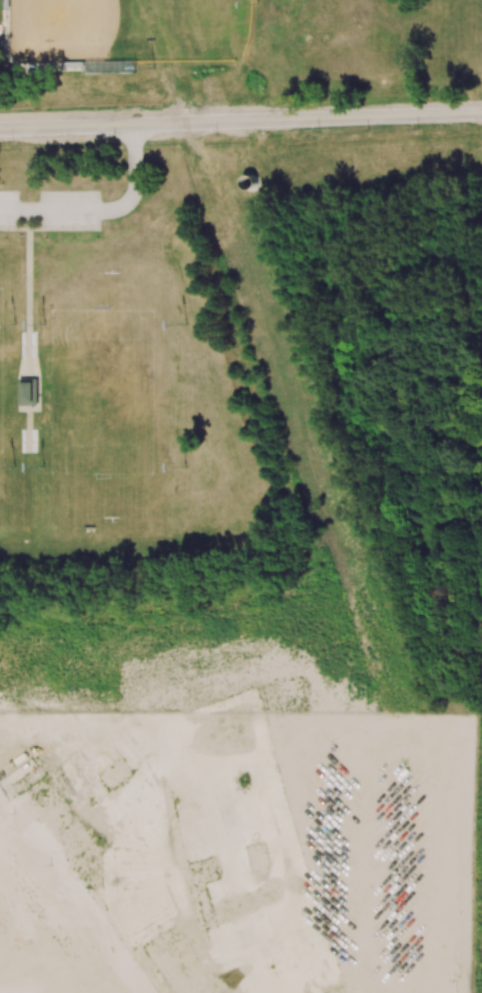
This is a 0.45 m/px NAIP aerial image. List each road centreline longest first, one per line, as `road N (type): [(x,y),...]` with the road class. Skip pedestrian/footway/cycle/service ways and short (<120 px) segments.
road 1 (tertiary): [(481,113),(0,129)]

